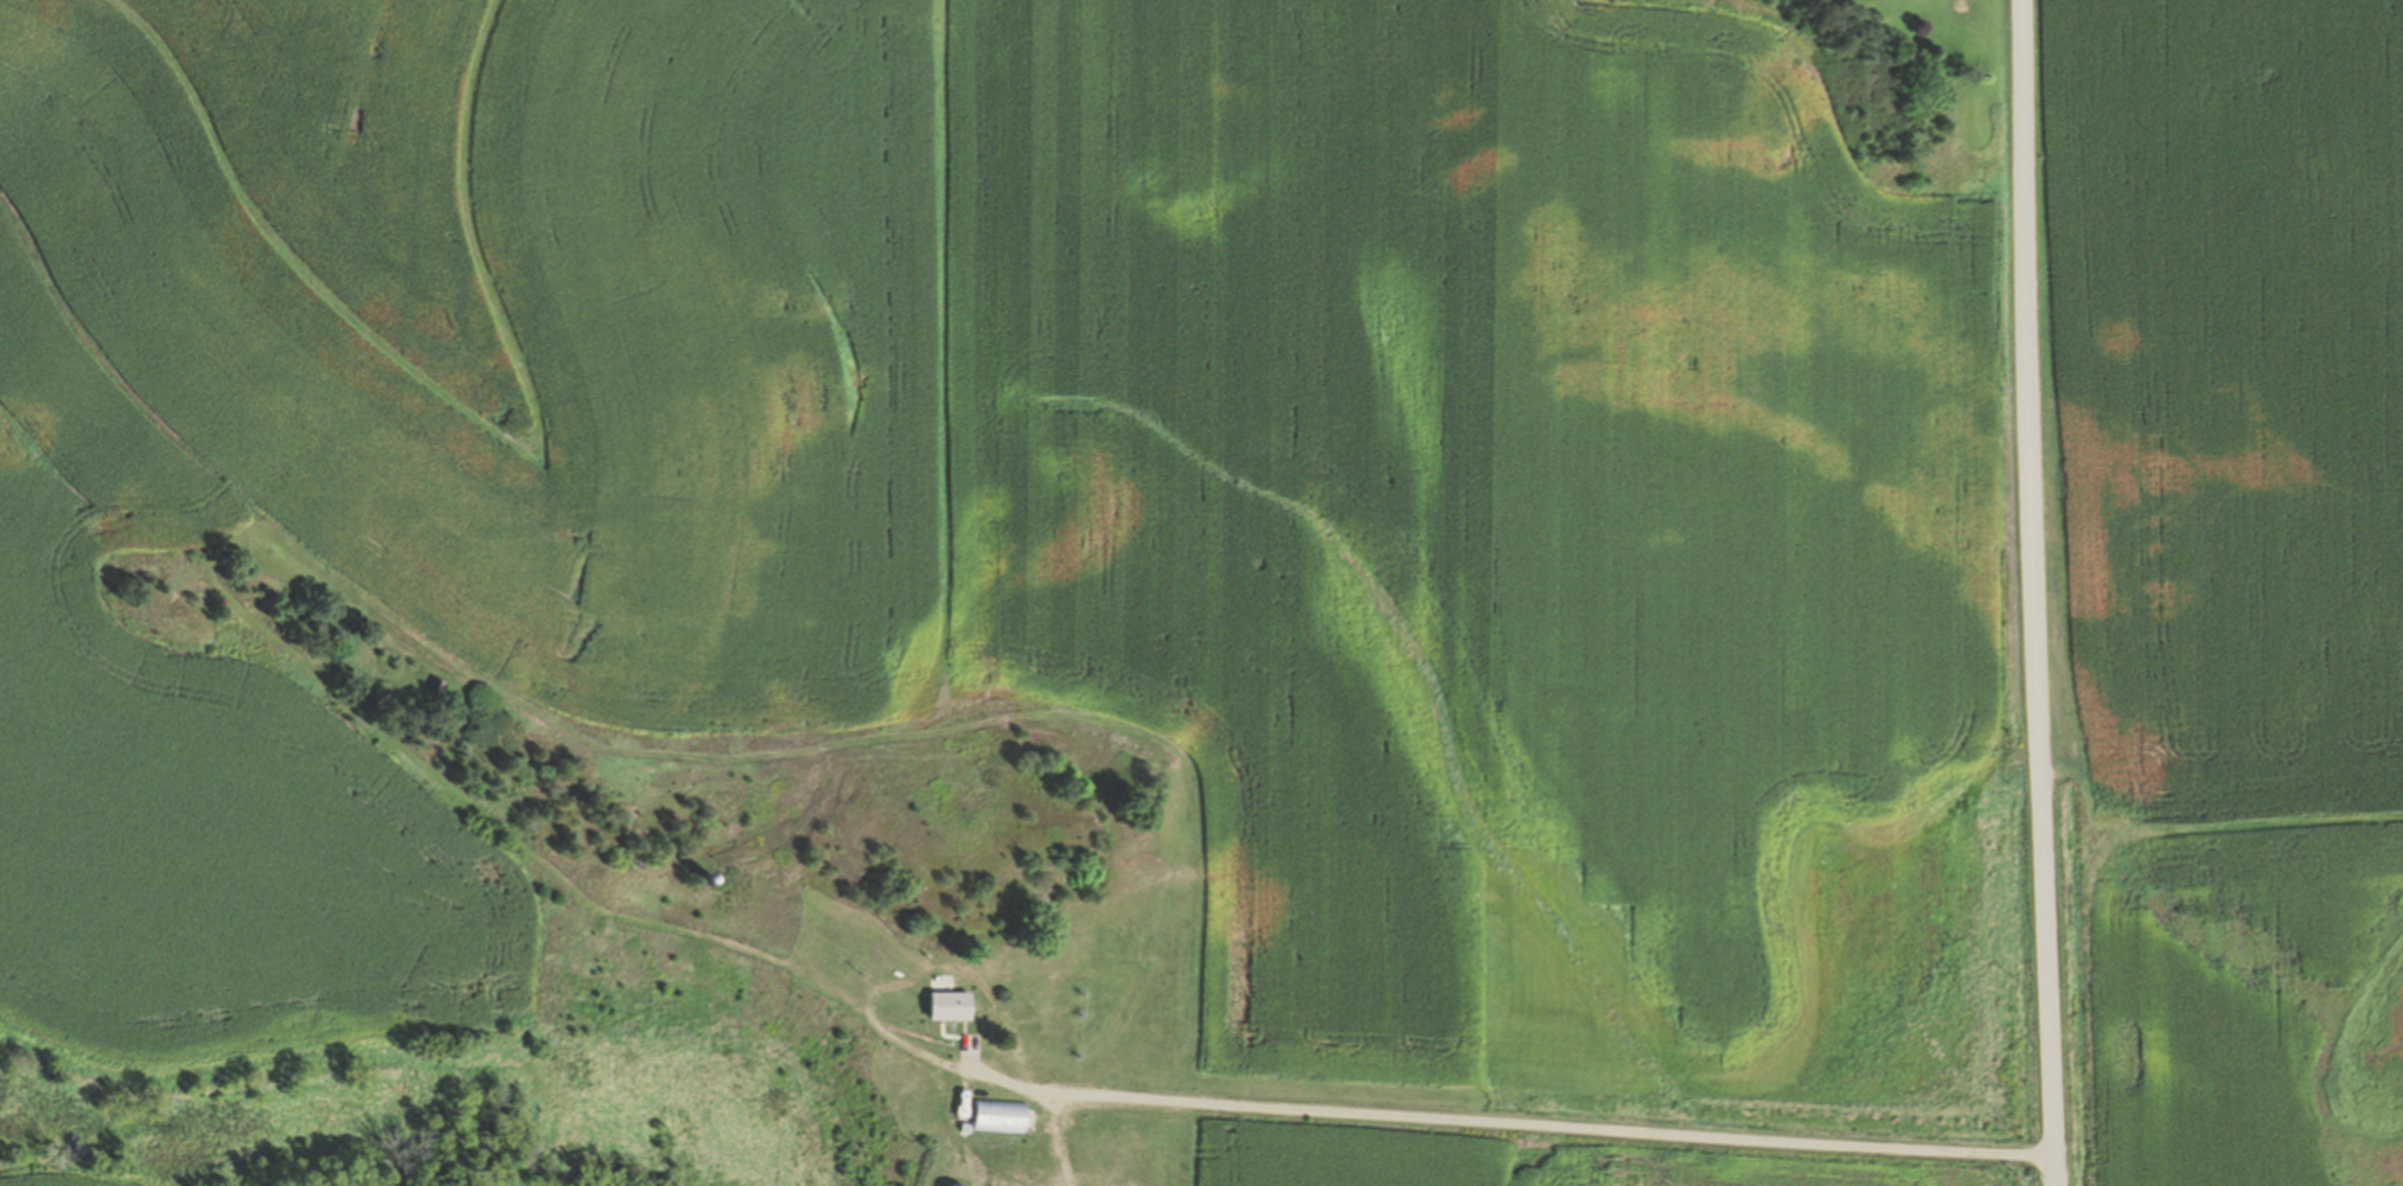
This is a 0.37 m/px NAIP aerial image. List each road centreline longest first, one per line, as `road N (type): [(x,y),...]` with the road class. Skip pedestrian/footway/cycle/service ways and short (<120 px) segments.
road 1 (secondary): [(2059,1185),(2019,0)]
road 2 (residential): [(2058,1166),(1035,1100),(980,1081)]

